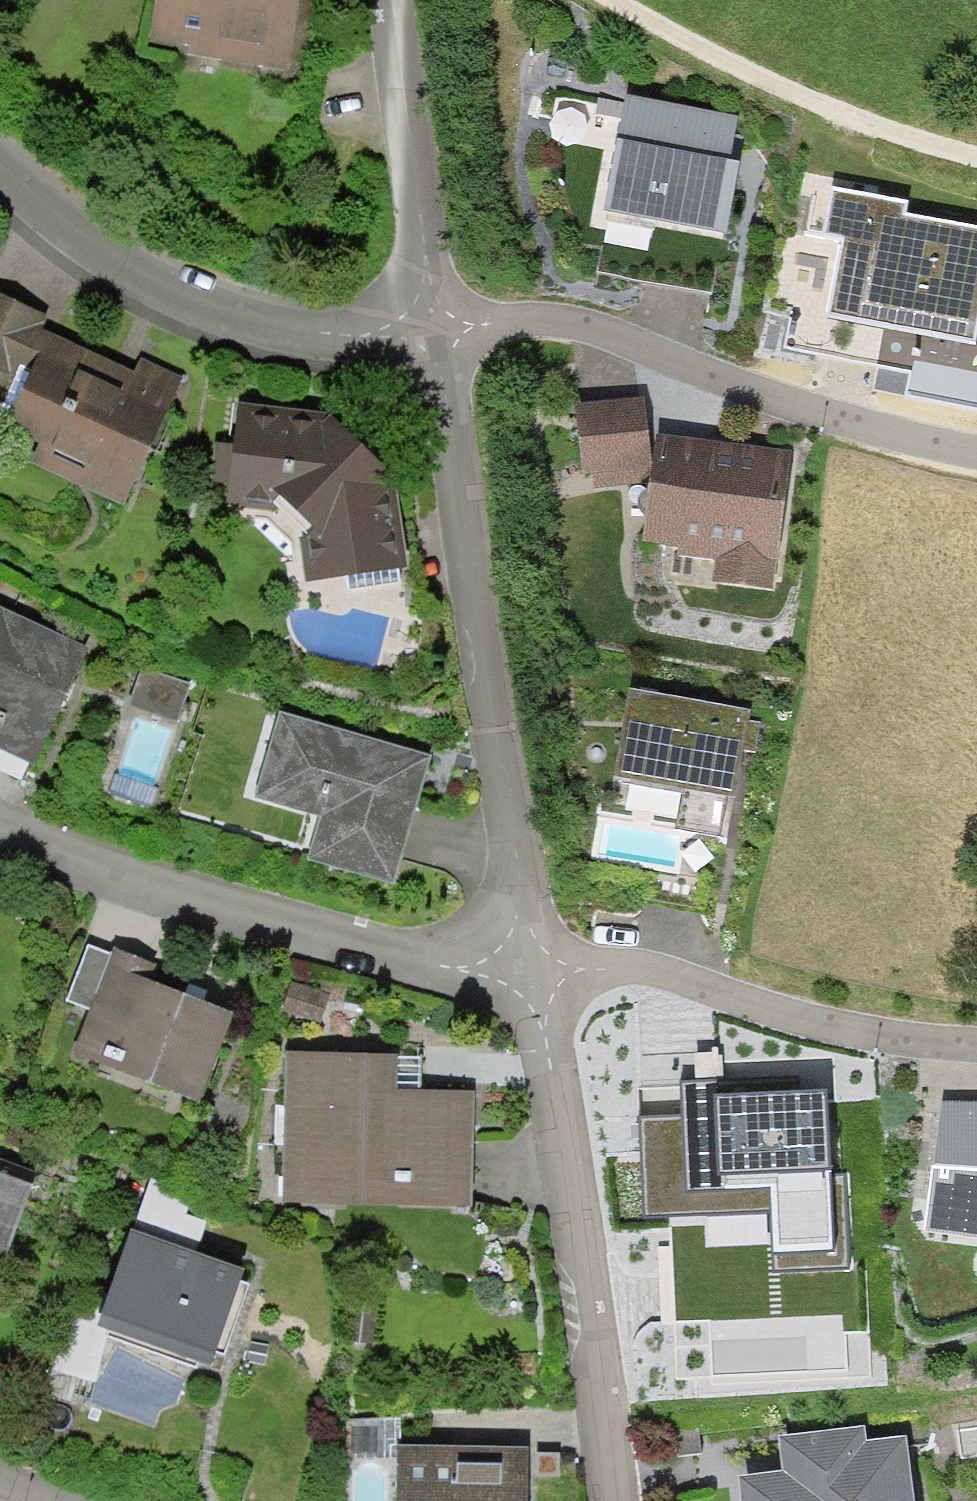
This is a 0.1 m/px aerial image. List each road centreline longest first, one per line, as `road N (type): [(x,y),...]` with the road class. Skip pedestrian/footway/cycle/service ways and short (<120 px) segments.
road 1 (residential): [(525,967),(435,327)]
road 2 (residential): [(435,327),(539,320),(613,329),(672,358),(936,447),(976,453)]
road 3 (residential): [(0,816),(100,863),(438,970),(525,967)]
road 4 (residential): [(610,1500),(525,967)]
road 5 (residential): [(0,161),(67,221),(232,316),(364,337),(435,327)]
road 6 (residential): [(525,967),(635,968),(903,1039),(976,1038)]
road 7 (track): [(606,0),(794,104),(976,165)]
road 8 (residential): [(435,327),(393,0)]

